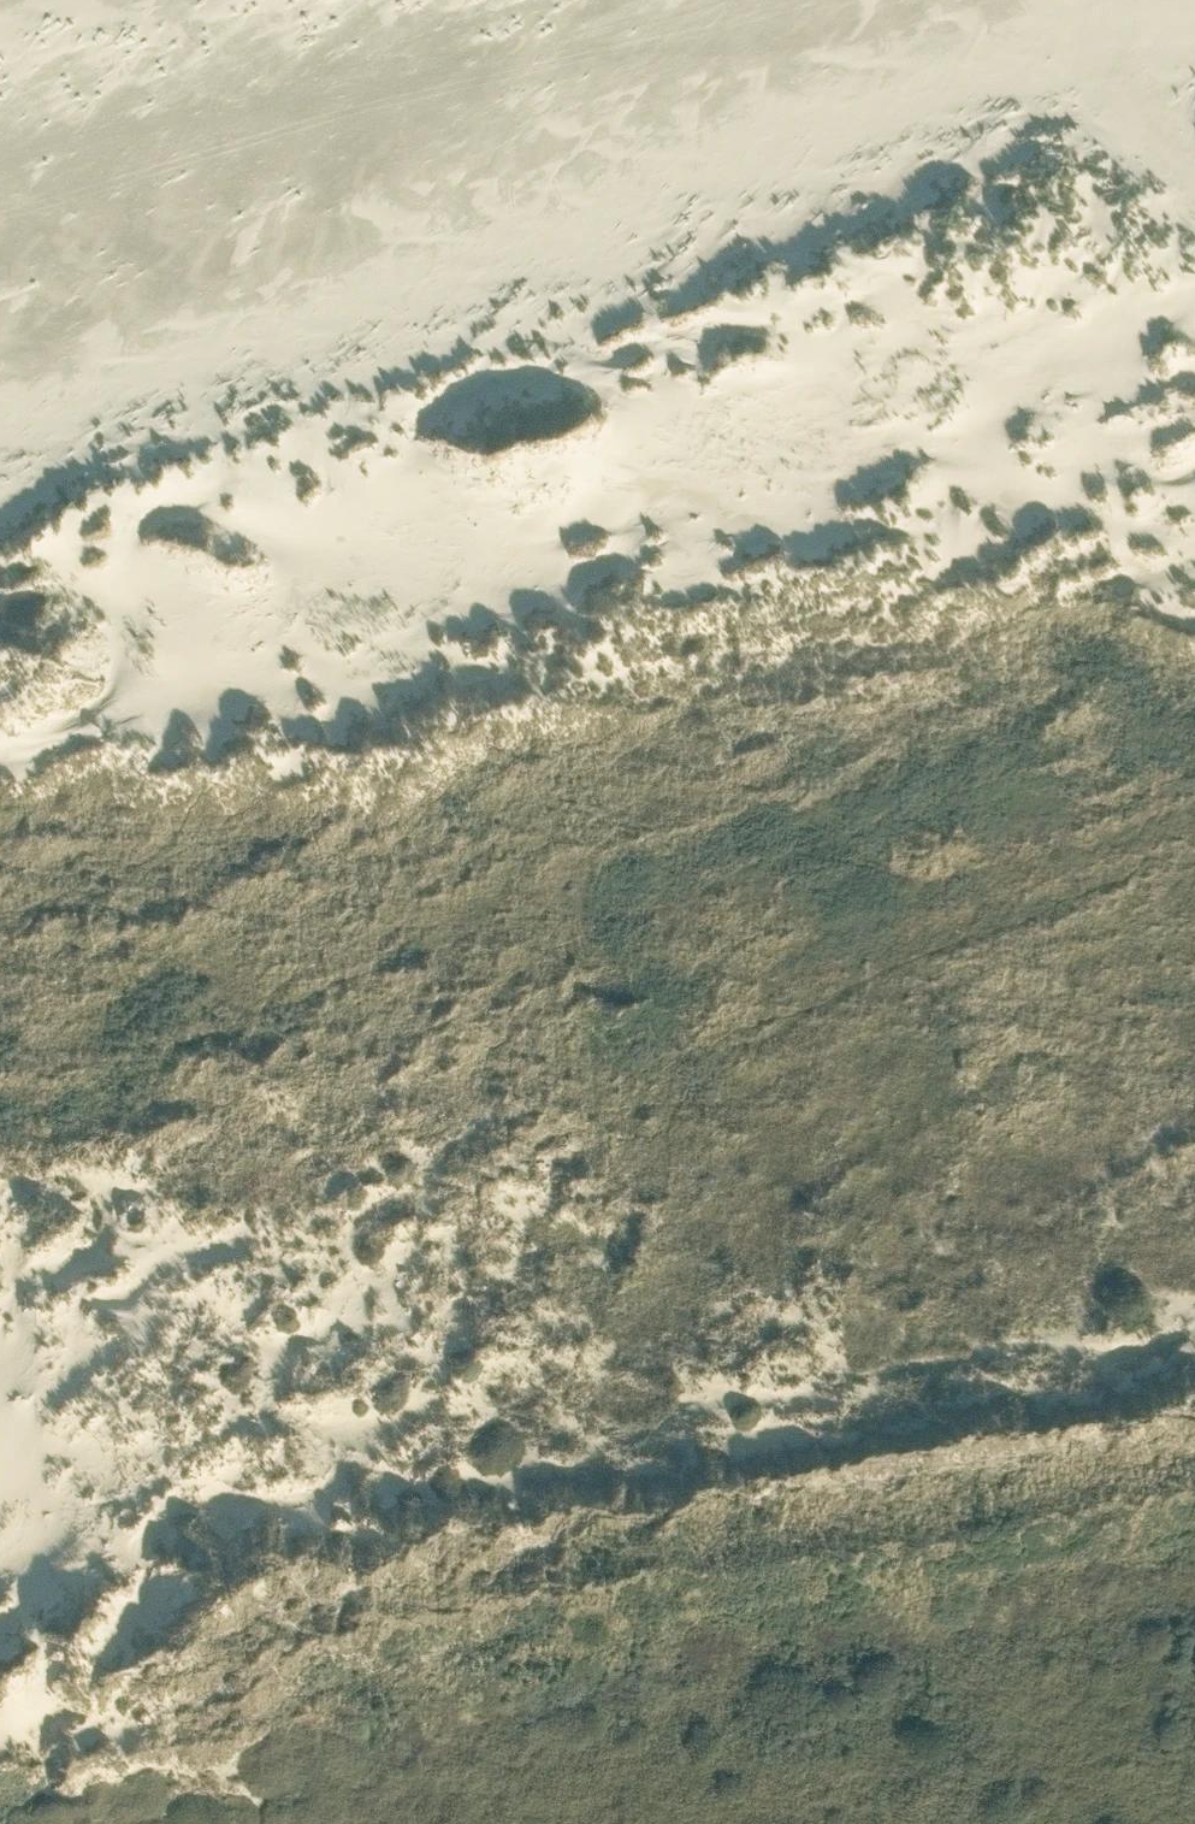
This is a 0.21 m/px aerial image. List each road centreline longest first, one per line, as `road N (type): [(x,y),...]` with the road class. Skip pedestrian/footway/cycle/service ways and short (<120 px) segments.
road 1 (track): [(1194,138),(1049,0)]

